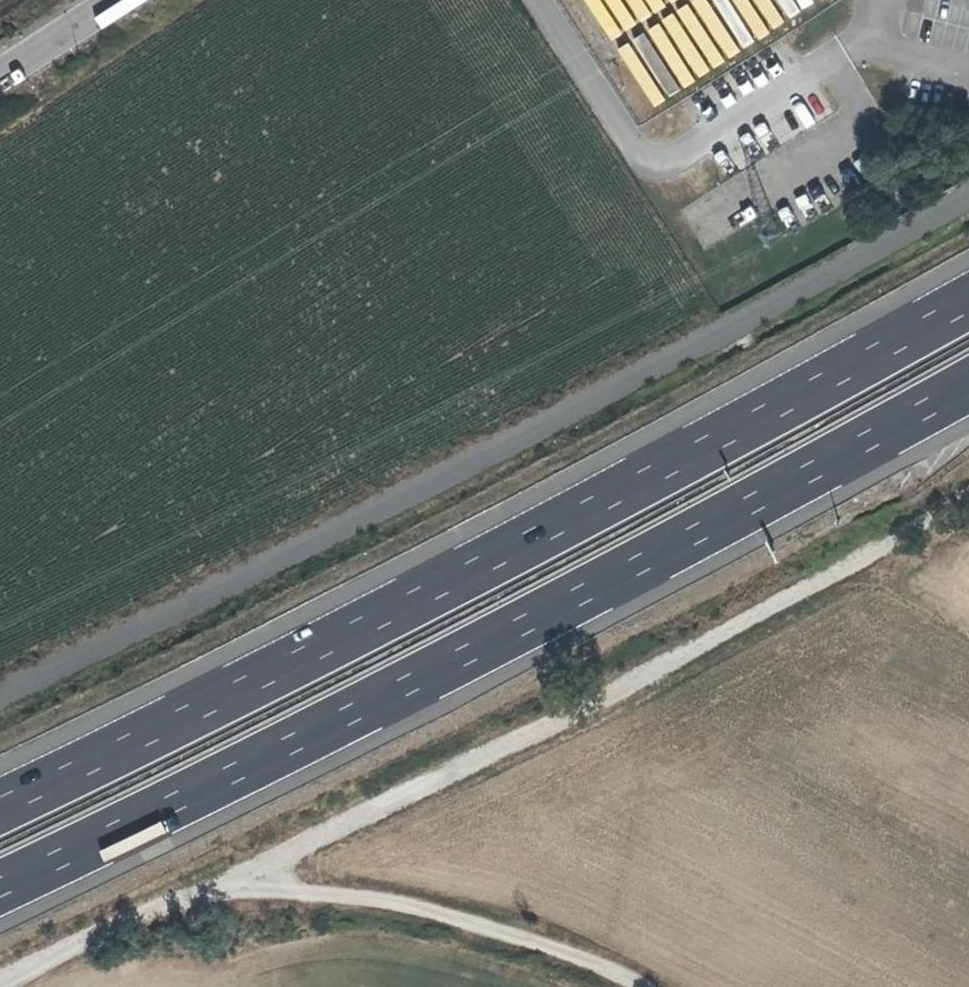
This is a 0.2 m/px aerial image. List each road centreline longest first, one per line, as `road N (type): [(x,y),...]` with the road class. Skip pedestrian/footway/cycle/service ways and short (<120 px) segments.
road 1 (unclassified): [(968,196),(737,332),(0,702)]
road 2 (motorway): [(968,308),(511,557),(0,812)]
road 3 (motorway): [(0,890),(290,753),(968,393)]
road 4 (unclassified): [(222,879),(401,800),(968,495)]
road 5 (unclassified): [(222,879),(345,895),(483,927),(613,965),(649,986)]
road 6 (unclassified): [(0,985),(222,879)]
road 7 (unclassified): [(0,83),(128,0)]

